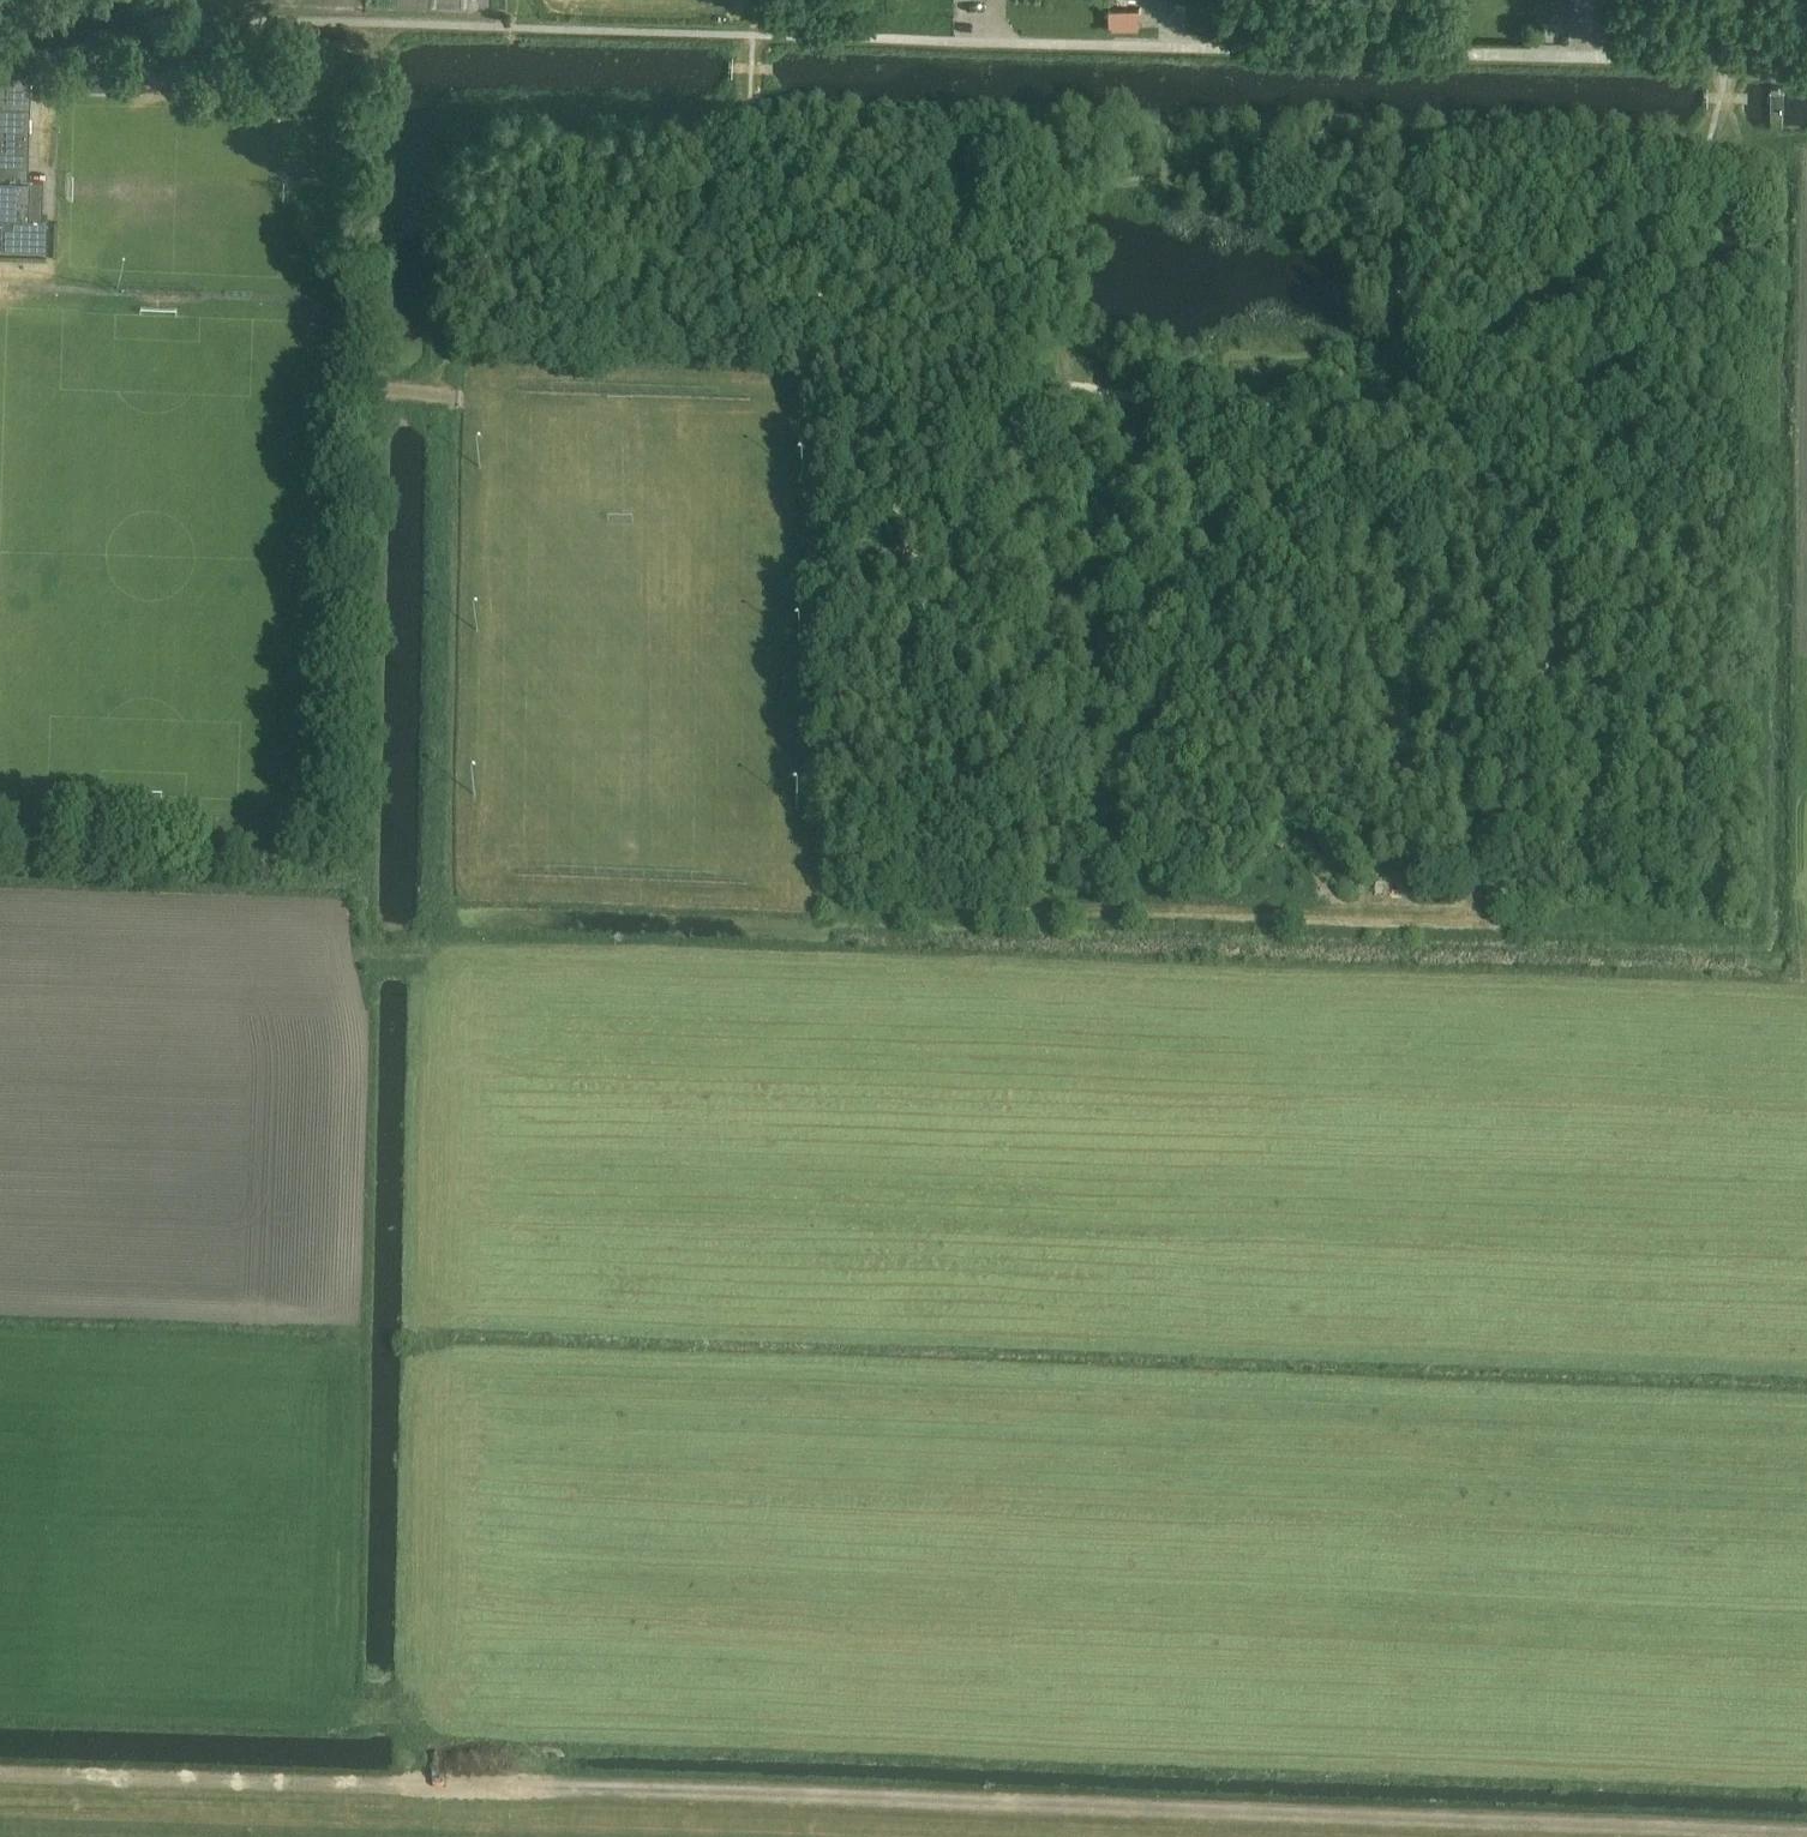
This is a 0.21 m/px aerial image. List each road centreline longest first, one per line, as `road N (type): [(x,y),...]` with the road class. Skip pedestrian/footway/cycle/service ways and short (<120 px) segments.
road 1 (track): [(0,1773),(901,1797),(1806,1834)]
road 2 (unclassified): [(1806,65),(864,37)]

